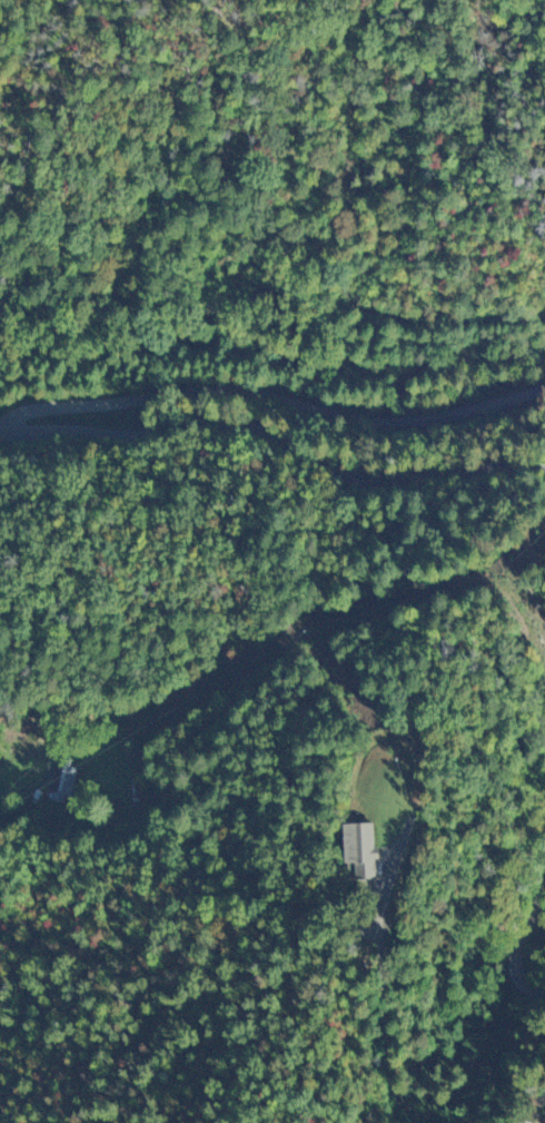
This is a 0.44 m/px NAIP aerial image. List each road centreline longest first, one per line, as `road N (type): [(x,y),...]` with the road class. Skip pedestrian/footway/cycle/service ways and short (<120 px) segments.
road 1 (residential): [(0,427),(136,437),(222,418),(341,475),(406,484),(522,467),(544,474)]
road 2 (residential): [(7,426),(38,411),(211,390),(374,426),(544,391)]
road 3 (residential): [(247,817),(175,686),(43,607),(0,597)]
road 4 (residential): [(434,1122),(395,1099),(389,1080),(380,912)]
road 5 (residential): [(136,1074),(0,979)]
road 6 (residential): [(175,686),(218,670),(320,698)]
road 7 (residential): [(544,887),(517,943),(515,968),(544,986)]

